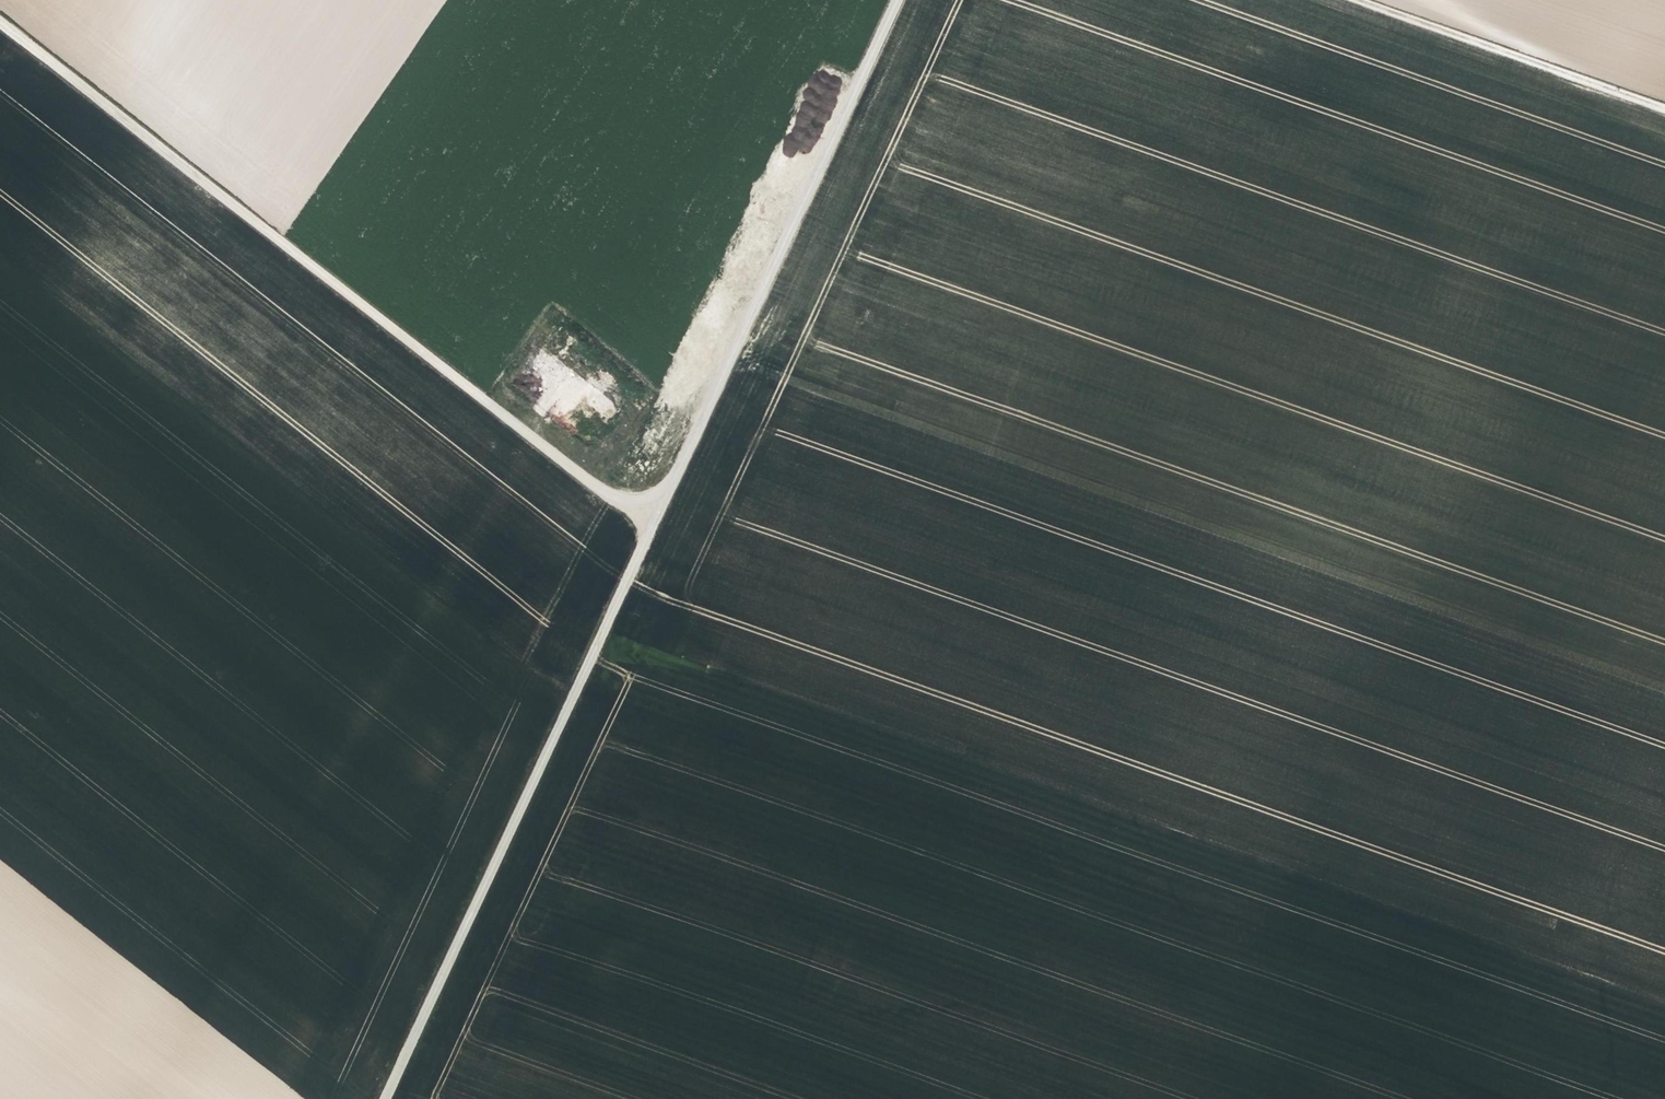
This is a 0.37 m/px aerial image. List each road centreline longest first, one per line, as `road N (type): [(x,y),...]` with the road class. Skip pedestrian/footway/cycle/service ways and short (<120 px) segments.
road 1 (unclassified): [(901,0),(385,1098)]
road 2 (track): [(0,21),(595,489),(658,517)]
road 3 (track): [(1664,111),(1355,0)]

